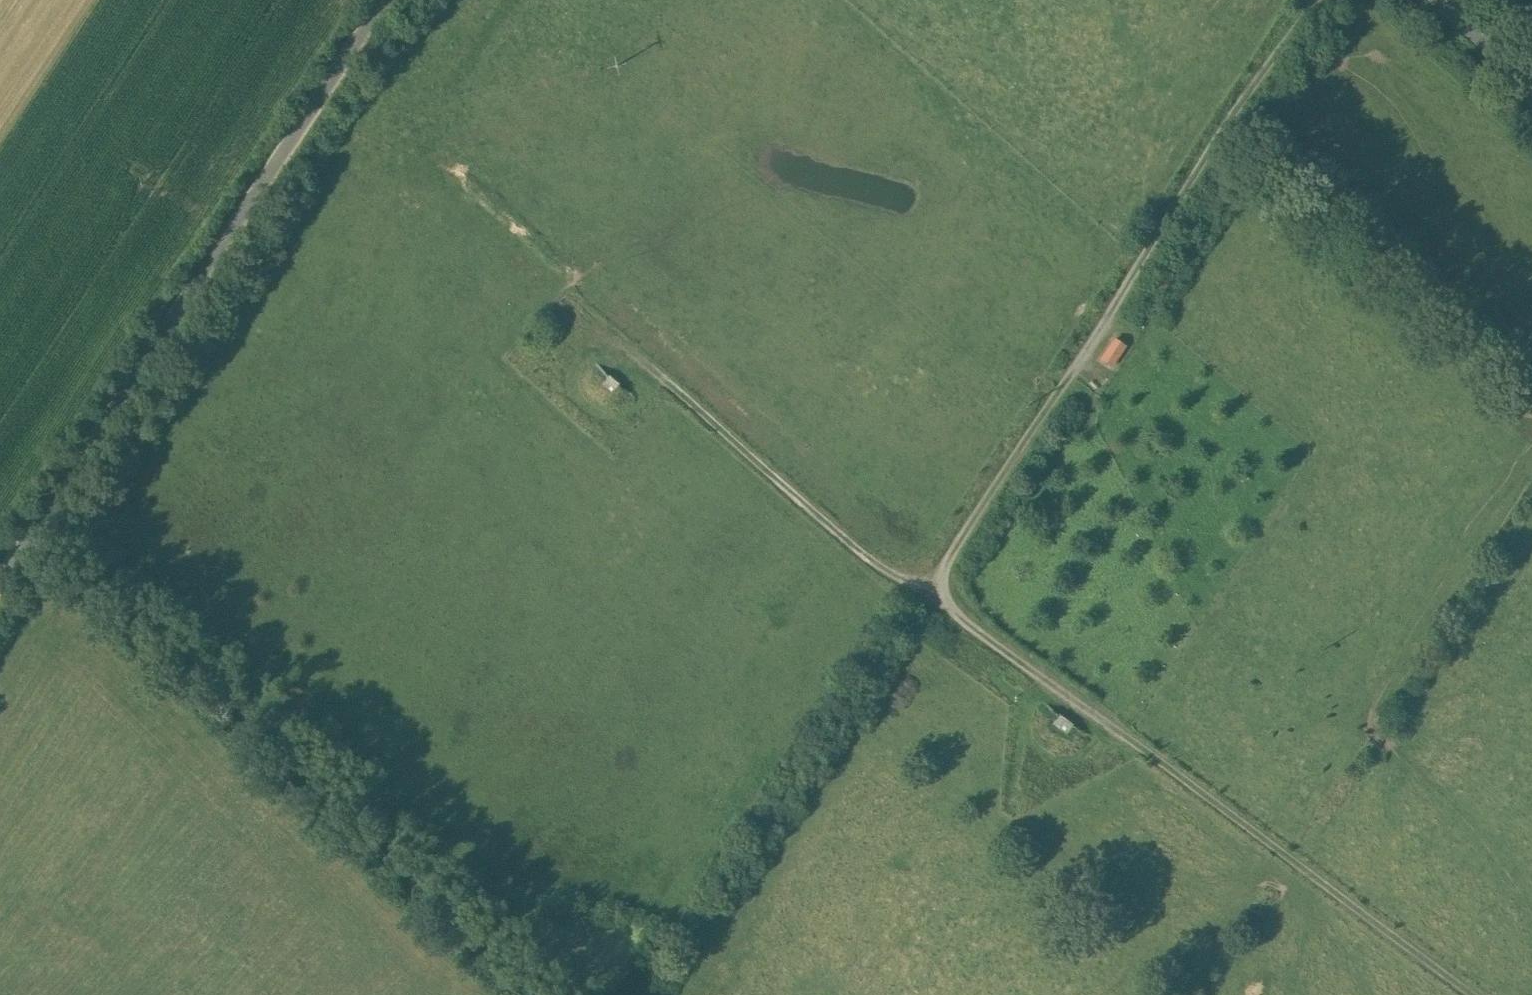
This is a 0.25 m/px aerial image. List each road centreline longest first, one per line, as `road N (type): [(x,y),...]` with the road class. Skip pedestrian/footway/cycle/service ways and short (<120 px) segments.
road 1 (track): [(1314,0),(925,596),(598,328)]
road 2 (unclassified): [(0,581),(381,0)]
road 3 (track): [(925,596),(1472,994)]

